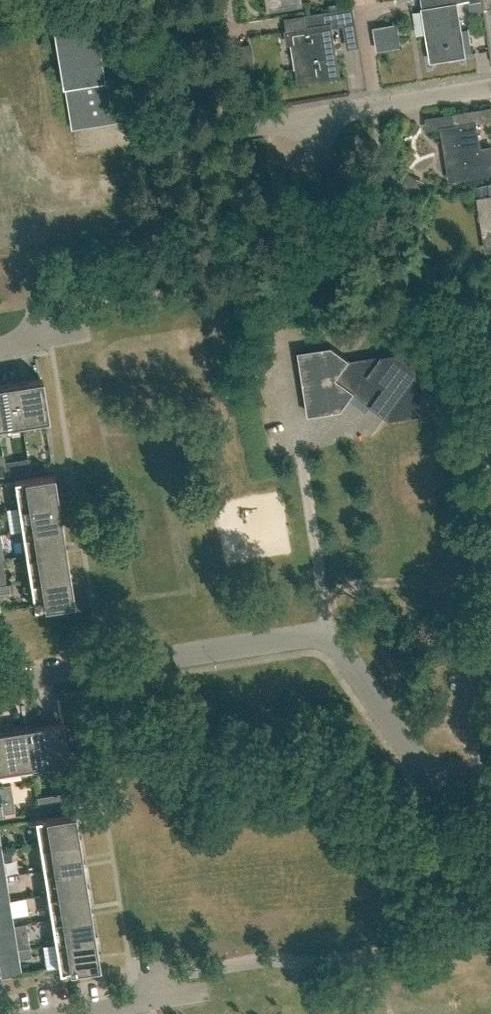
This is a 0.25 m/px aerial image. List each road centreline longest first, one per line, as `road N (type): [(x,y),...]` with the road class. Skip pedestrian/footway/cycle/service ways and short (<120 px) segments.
road 1 (unclassified): [(0,686),(324,638),(339,648),(419,765),(448,775),(490,770)]
road 2 (residential): [(490,86),(241,125)]

